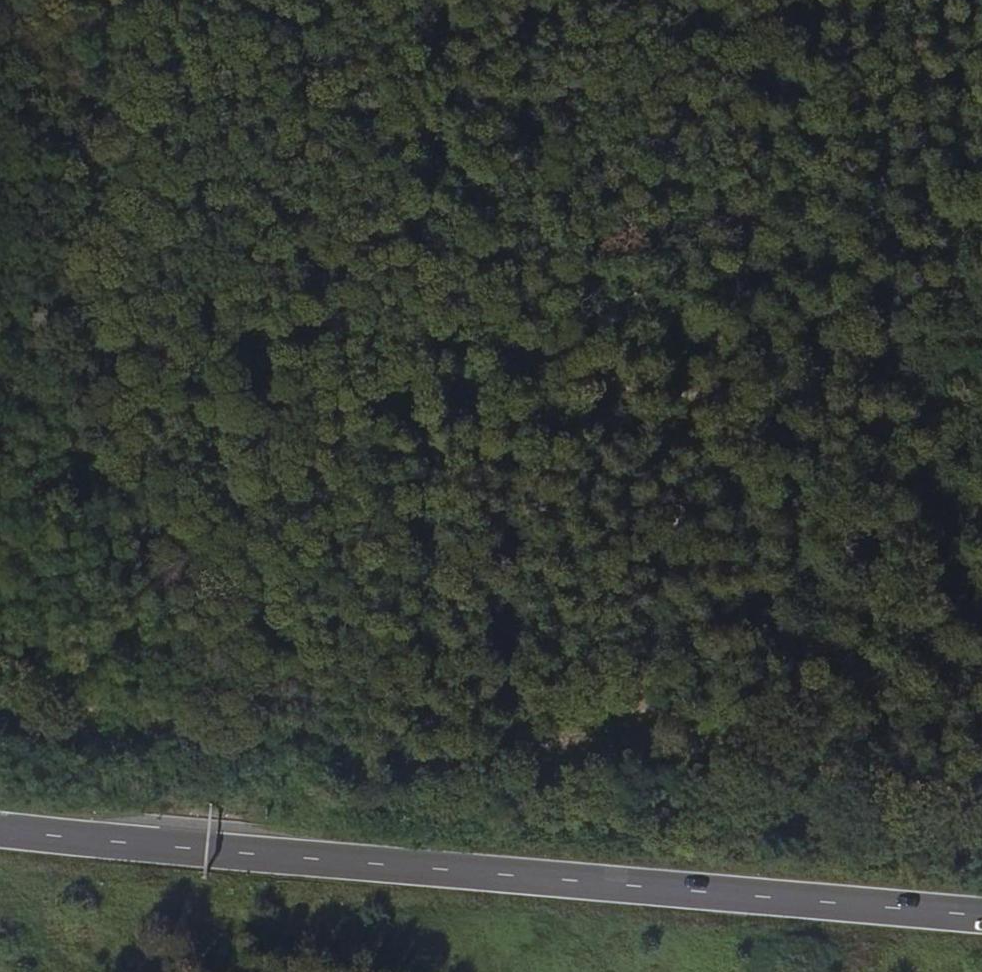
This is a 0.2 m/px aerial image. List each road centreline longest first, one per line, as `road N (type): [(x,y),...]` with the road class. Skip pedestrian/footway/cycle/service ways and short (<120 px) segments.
road 1 (trunk): [(981,916),(0,830)]
road 2 (track): [(645,647),(691,380),(785,0)]

